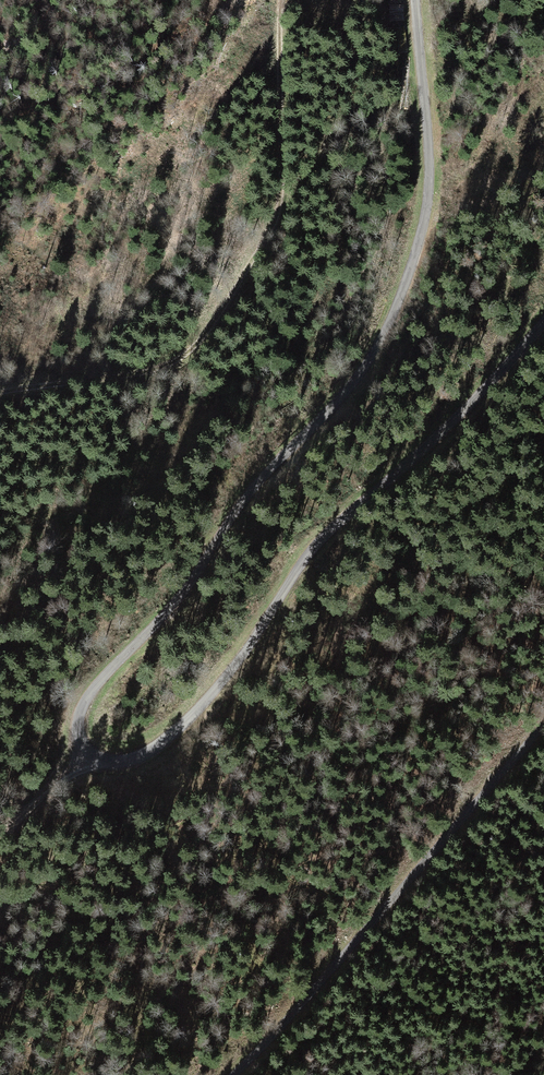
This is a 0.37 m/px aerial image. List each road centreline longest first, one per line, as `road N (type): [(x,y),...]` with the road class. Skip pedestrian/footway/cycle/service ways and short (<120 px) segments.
road 1 (unclassified): [(543,317),(430,441),(320,540),(233,667),(180,726),(134,759),(89,754),(77,725),(87,695),(349,380),(396,302),(428,188),(416,0)]
road 2 (track): [(281,0),(279,213),(245,282),(197,349),(159,373),(0,392)]
road 3 (track): [(543,733),(372,935),(231,1074)]
road 4 (track): [(0,841),(89,754)]

